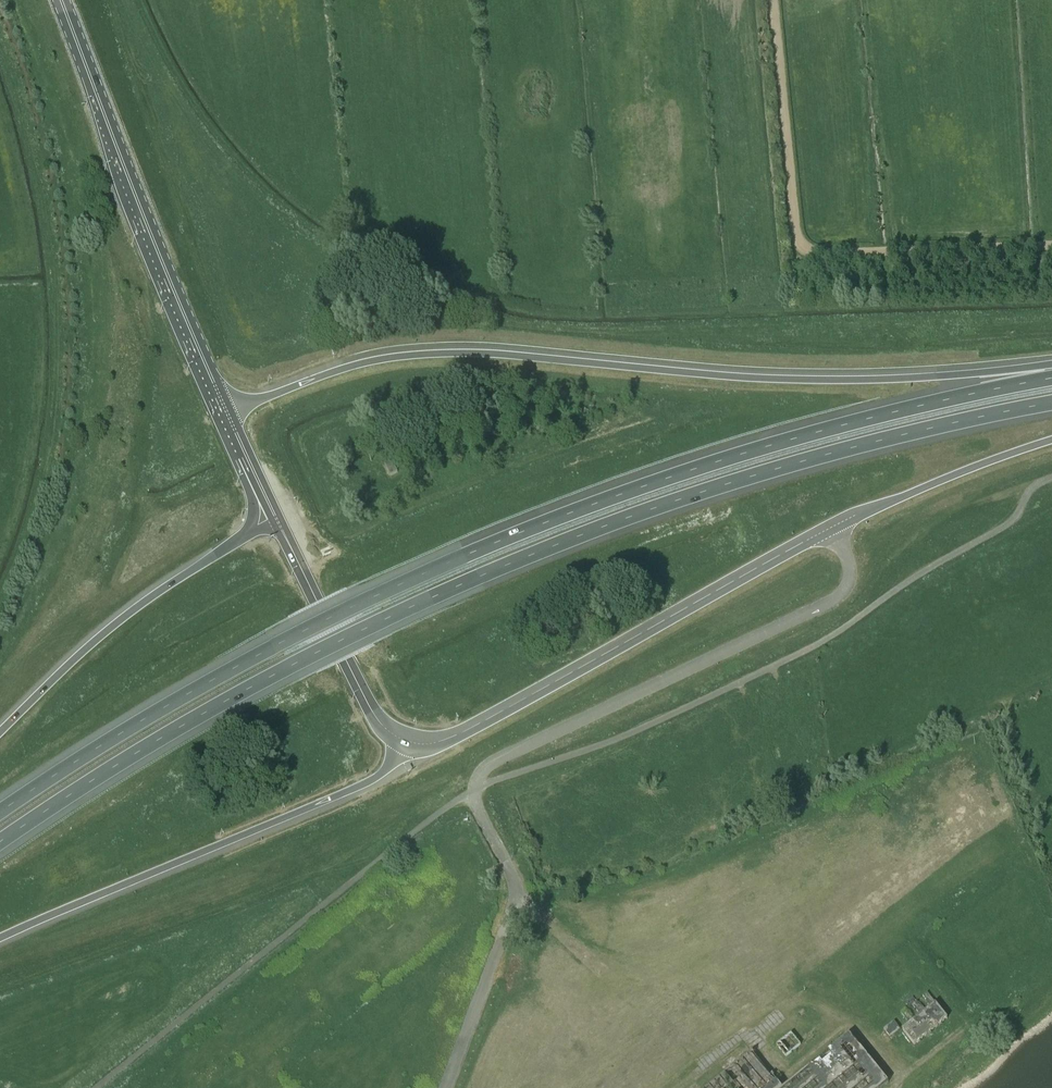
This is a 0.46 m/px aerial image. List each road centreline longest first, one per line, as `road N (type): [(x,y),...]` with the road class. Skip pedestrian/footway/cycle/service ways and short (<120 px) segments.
road 1 (motorway): [(0,842),(306,657),(555,545),(781,467),(1051,403)]
road 2 (motorway): [(1051,378),(738,454),(474,552),(295,634),(0,812)]
road 3 (motorway): [(1051,368),(790,378),(491,351),(416,353),(340,368),(224,415)]
road 4 (unclassified): [(1051,477),(1032,485),(1003,526),(818,643),(641,728),(475,789)]
road 5 (track): [(773,0),(802,244),(824,253),(1051,245)]
road 6 (unclassified): [(831,527),(850,570),(838,597),(497,760),(475,789)]
road 7 (secondary): [(407,741),(439,742),(831,527)]
road 8 (motorway): [(0,939),(380,776),(407,741)]
road 9 (secondary): [(224,415),(139,216),(61,0)]
road 10 (motorway): [(274,517),(125,616),(0,729)]
road 11 (secondary): [(407,741),(376,717),(274,517)]
road 12 (motorway): [(831,527),(1051,440)]

